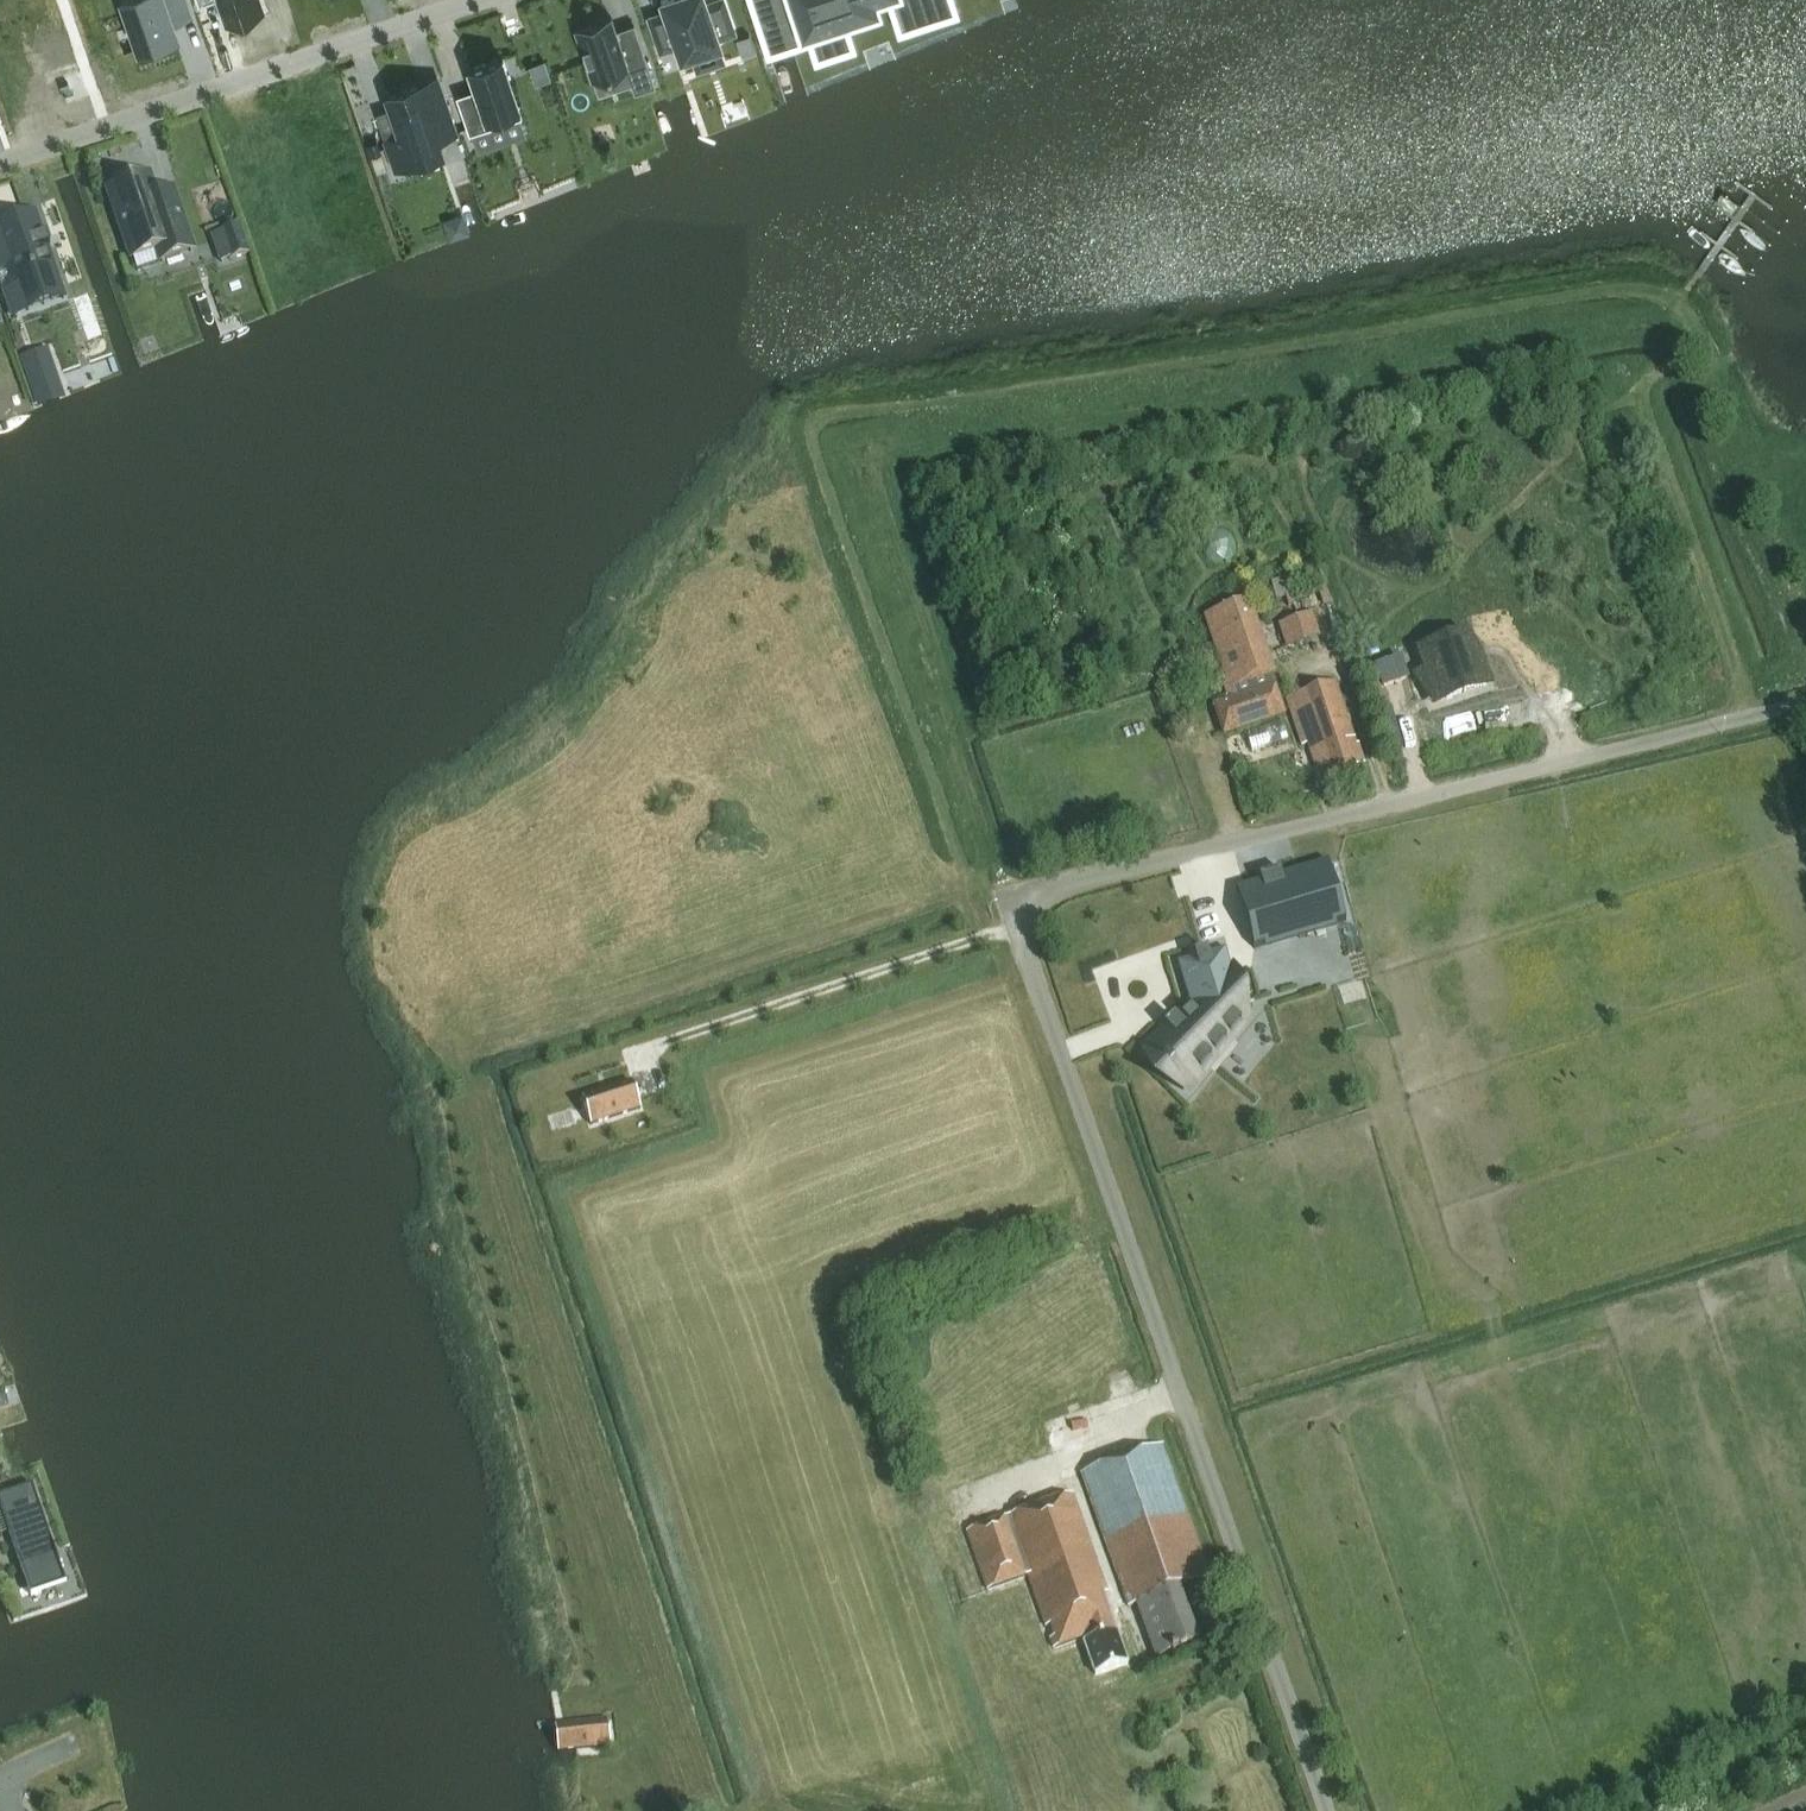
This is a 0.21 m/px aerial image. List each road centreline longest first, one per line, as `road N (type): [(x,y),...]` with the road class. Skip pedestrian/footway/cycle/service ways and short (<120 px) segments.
road 1 (unclassified): [(1328,1810),(1011,902),(1805,704)]
road 2 (residential): [(471,0),(0,163)]

